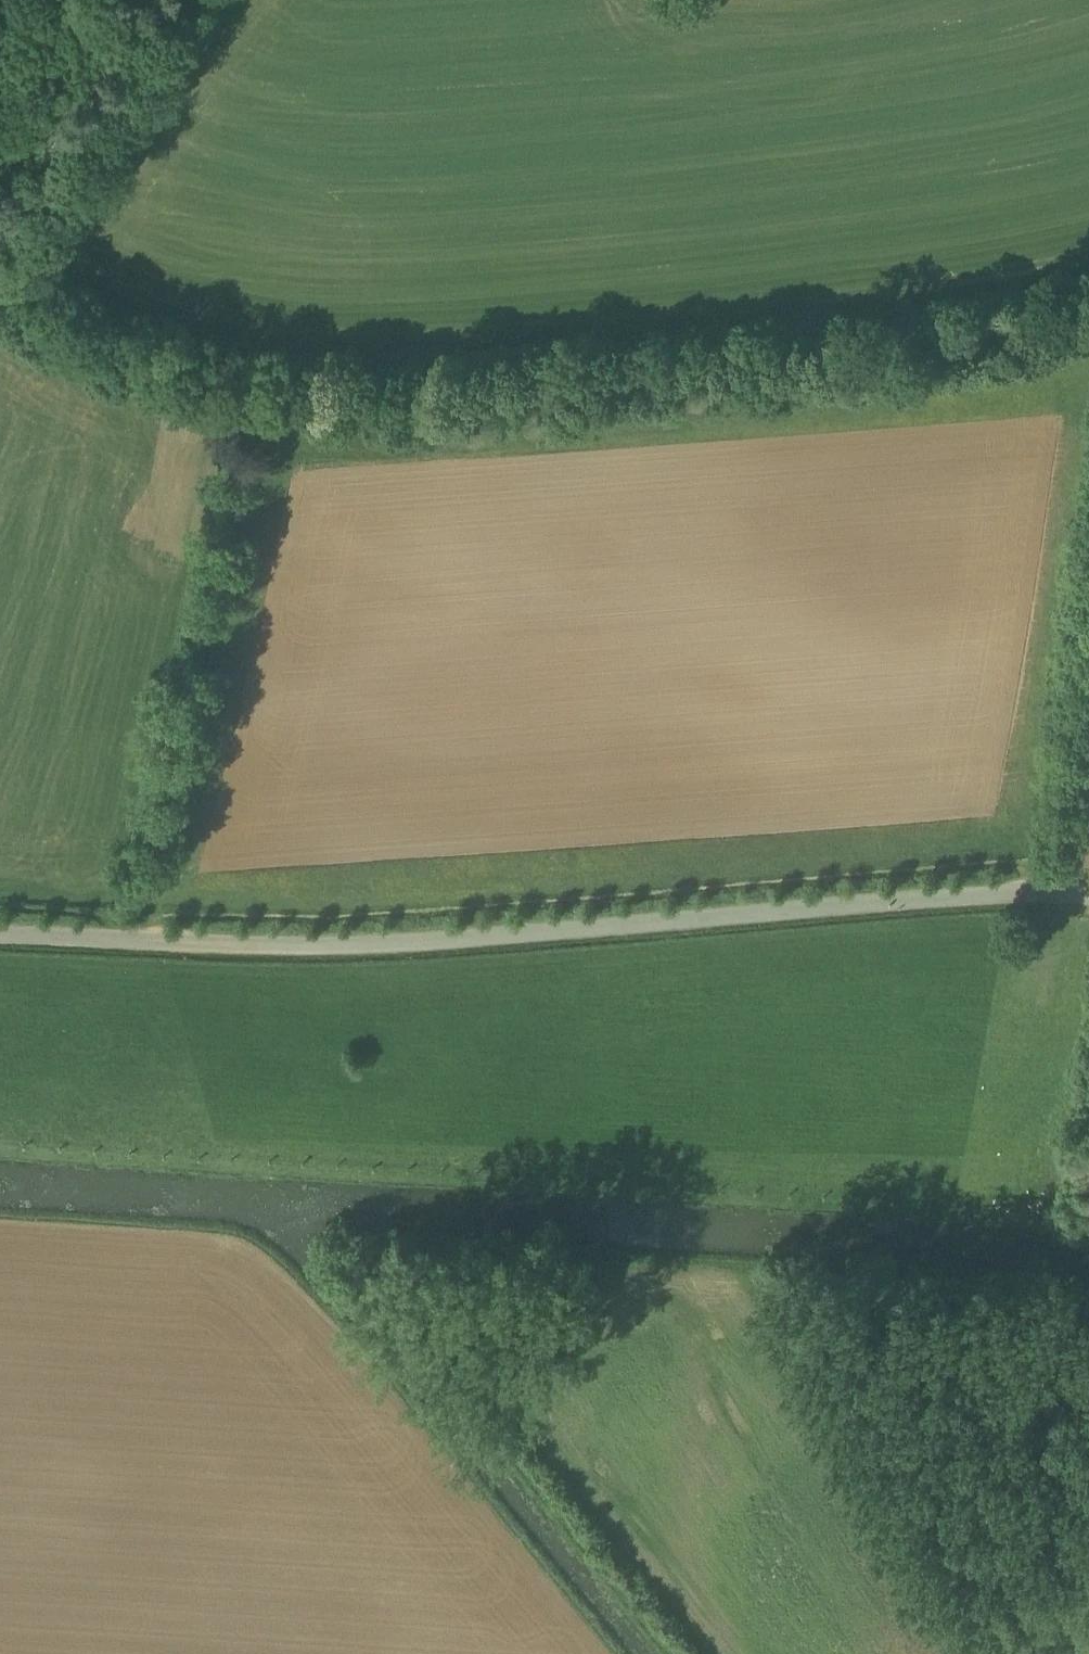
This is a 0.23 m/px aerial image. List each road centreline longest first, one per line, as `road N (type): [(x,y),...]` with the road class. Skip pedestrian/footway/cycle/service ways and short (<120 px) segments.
road 1 (unclassified): [(1088,895),(1036,887),(742,922),(286,945),(0,933)]

